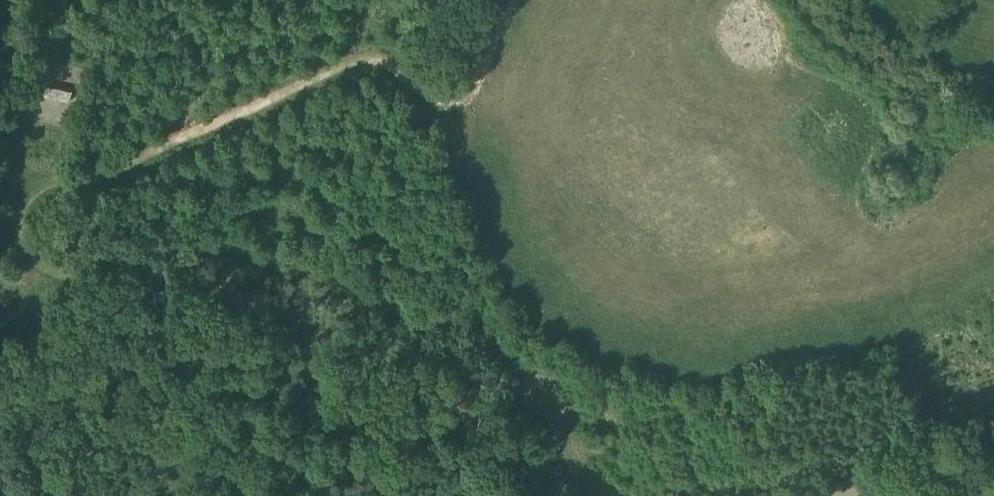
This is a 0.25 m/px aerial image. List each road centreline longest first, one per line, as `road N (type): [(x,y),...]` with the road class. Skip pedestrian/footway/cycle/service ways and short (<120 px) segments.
road 1 (track): [(510,0),(477,77),(462,94),(429,96),(377,62),(354,62),(118,169),(28,184)]
road 2 (track): [(28,184),(19,245),(97,296),(145,358),(165,430),(164,495)]
road 3 (track): [(13,0),(18,149),(28,184)]
road 4 (unclassified): [(852,495),(993,456)]

